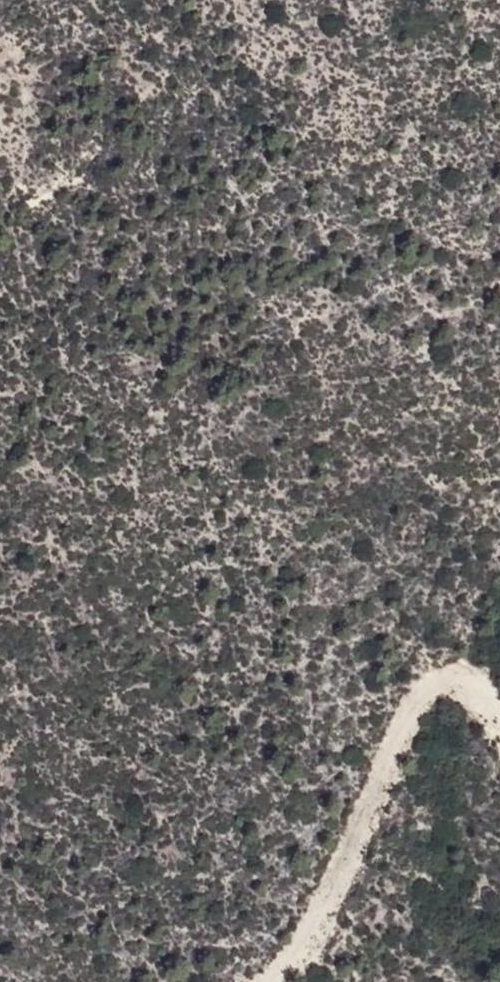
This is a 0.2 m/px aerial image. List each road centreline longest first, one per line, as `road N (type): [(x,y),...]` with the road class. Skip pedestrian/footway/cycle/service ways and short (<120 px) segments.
road 1 (track): [(499,724),(452,689),(406,710),(370,841),(309,953),(273,981)]

